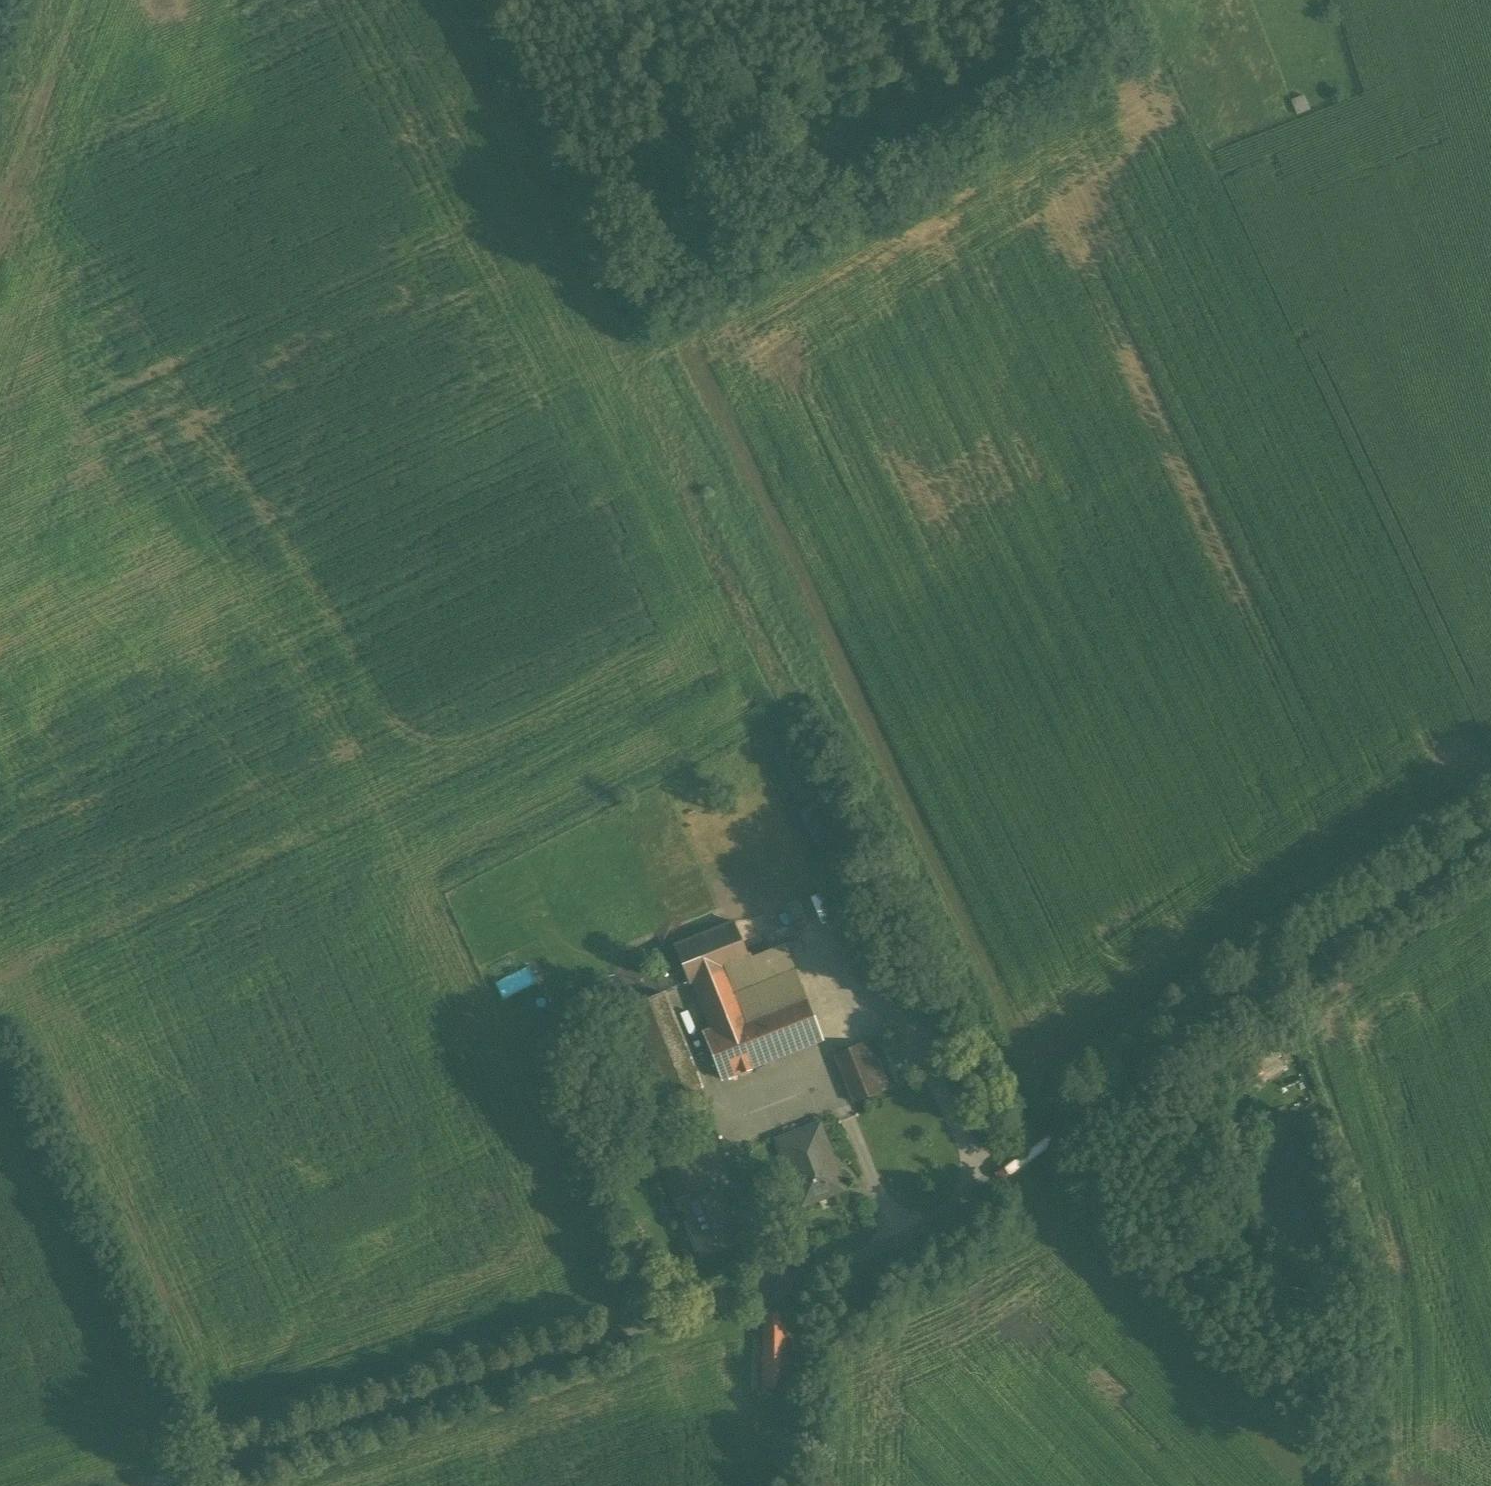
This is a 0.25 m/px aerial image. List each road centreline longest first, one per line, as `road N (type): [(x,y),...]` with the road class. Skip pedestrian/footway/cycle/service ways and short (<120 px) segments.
road 1 (unclassified): [(1490,823),(900,1239),(142,1485)]

